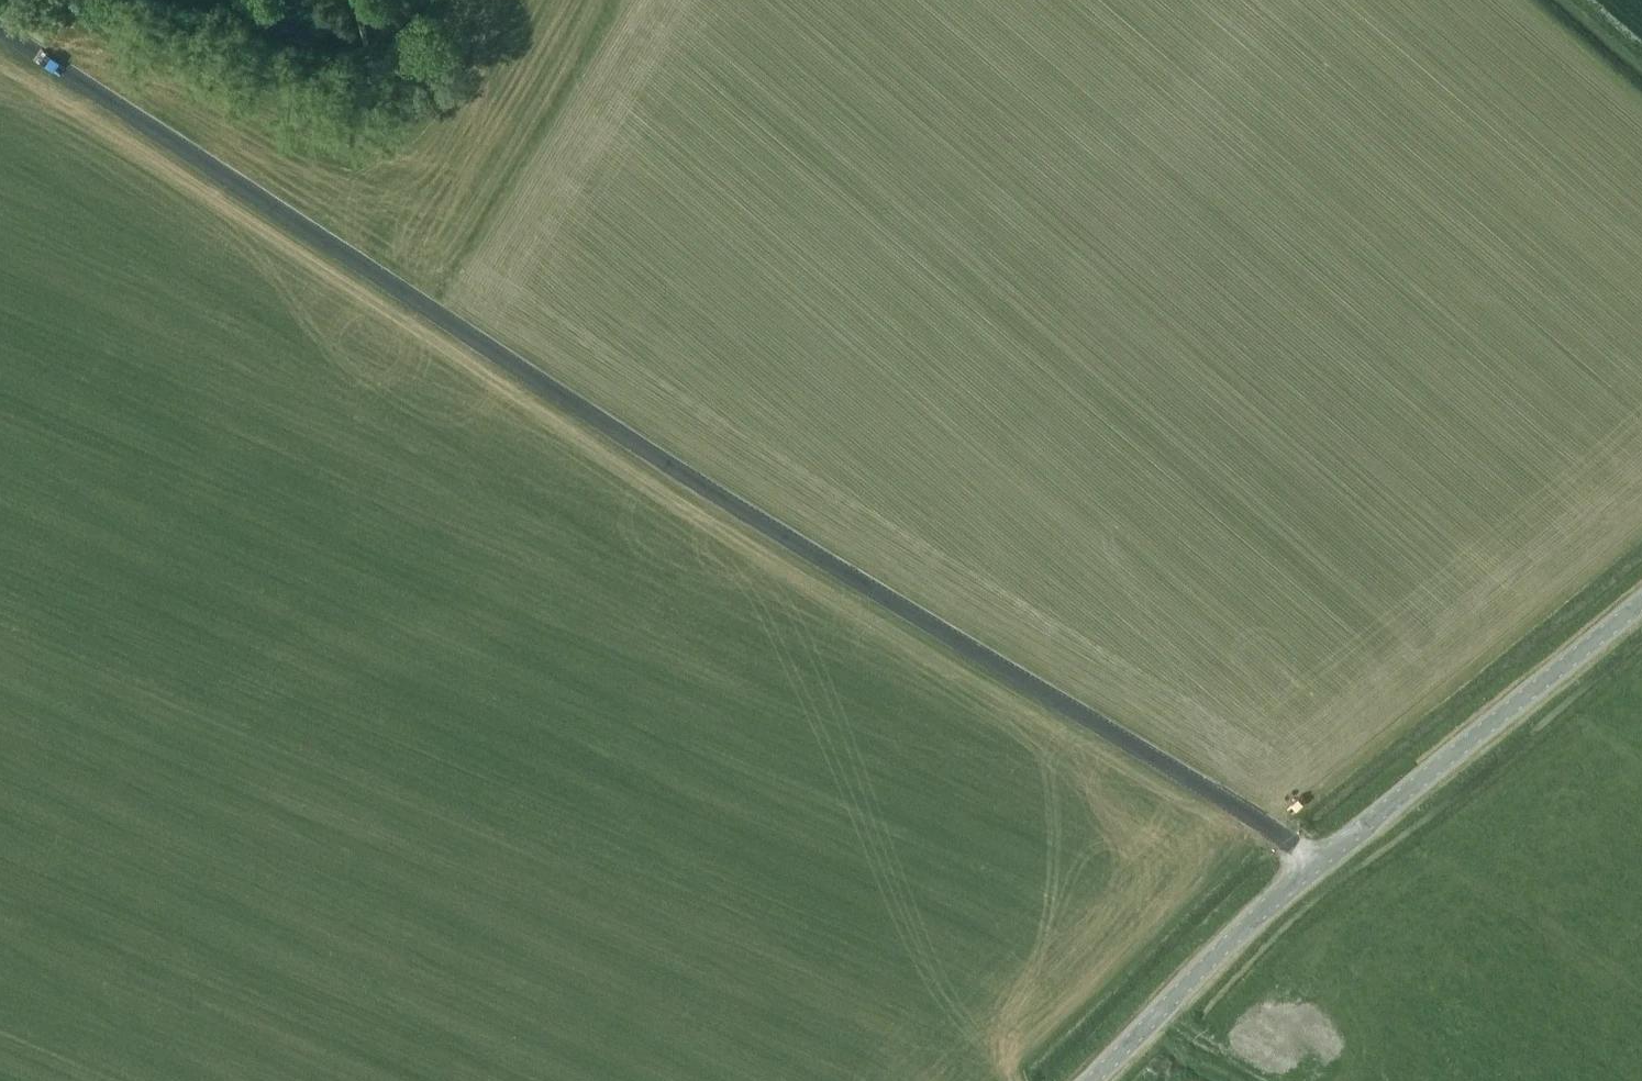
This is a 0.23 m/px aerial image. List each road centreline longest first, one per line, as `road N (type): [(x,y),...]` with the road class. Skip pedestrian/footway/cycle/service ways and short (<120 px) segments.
road 1 (tertiary): [(1092,1080),(1313,868),(1641,591)]

